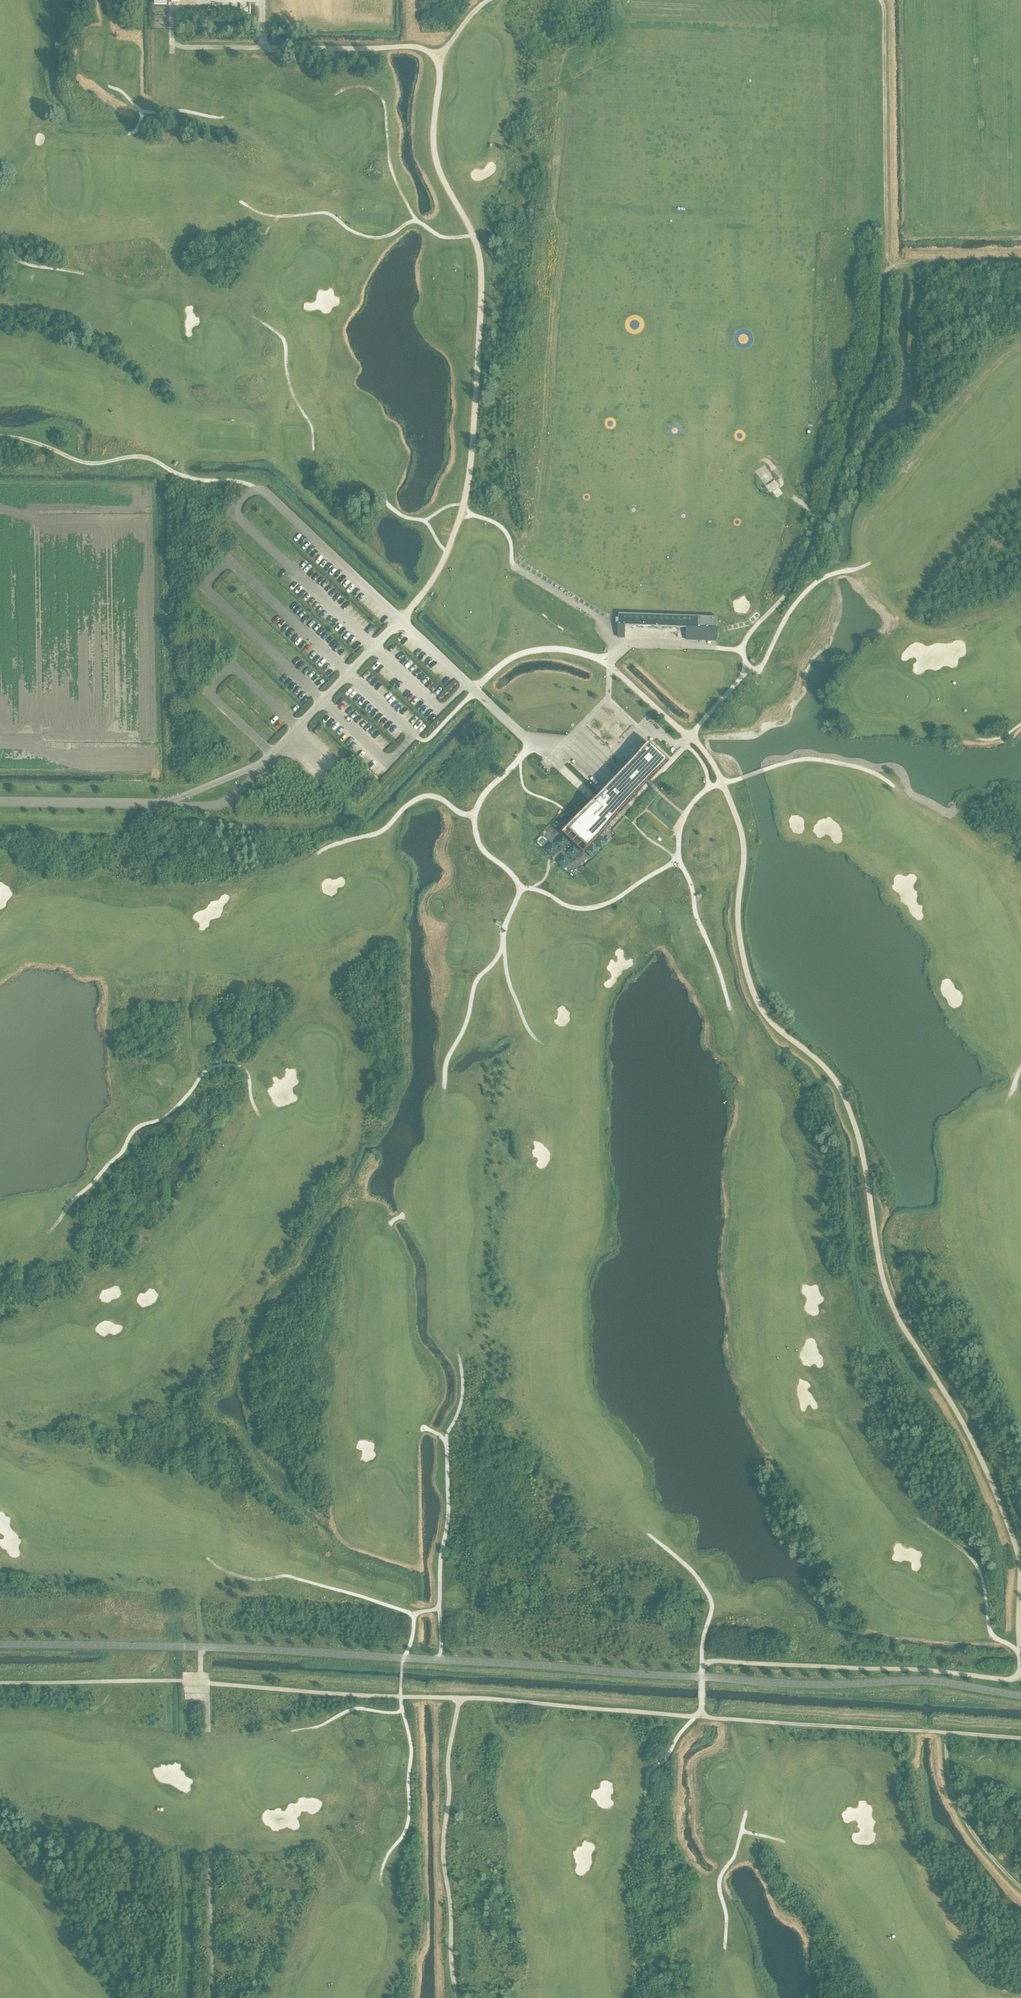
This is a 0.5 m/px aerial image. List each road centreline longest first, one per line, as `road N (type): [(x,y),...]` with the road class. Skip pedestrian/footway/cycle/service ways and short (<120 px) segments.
road 1 (unclassified): [(409,611),(276,752)]
road 2 (unclassified): [(148,805),(0,802)]
road 3 (unclassified): [(148,805),(226,800),(276,752)]
road 4 (unclassified): [(276,752),(148,805)]

